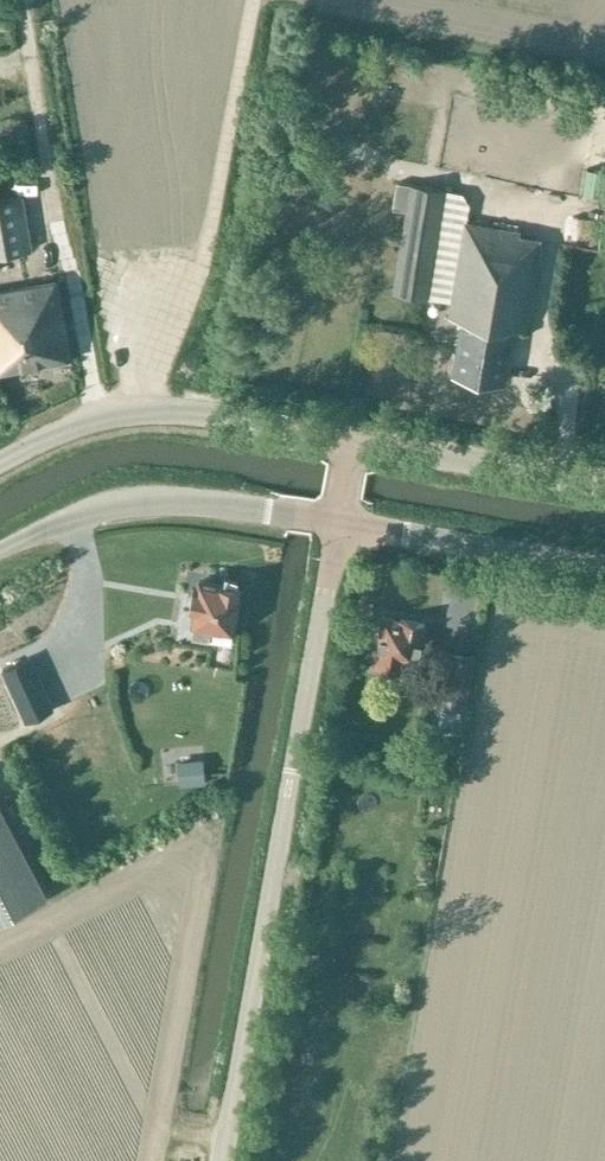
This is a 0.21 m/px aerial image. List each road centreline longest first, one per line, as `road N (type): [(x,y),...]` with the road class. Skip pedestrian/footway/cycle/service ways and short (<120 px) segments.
road 1 (unclassified): [(222,1160),(340,521)]
road 2 (unclassified): [(353,441),(153,409),(84,421),(0,464)]
road 3 (unclassified): [(0,550),(91,511),(156,501),(340,521)]
road 4 (unclassified): [(340,521),(604,566)]
road 5 (tertiary): [(604,484),(353,441)]

